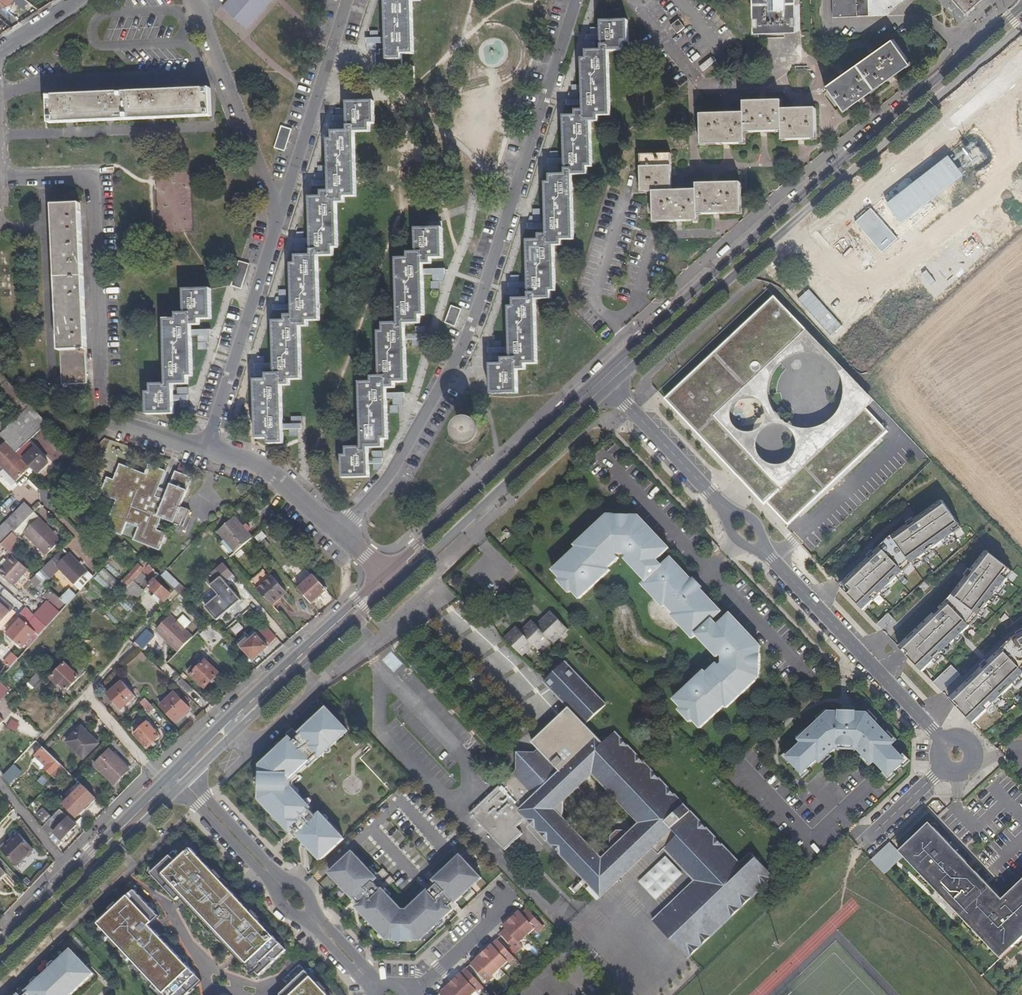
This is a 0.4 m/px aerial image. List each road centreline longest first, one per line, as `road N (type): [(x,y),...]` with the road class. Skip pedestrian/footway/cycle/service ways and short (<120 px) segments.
road 1 (residential): [(865,842),(958,758),(609,388)]
road 2 (residential): [(576,0),(459,351),(383,484),(342,532)]
road 3 (secondary): [(1021,7),(598,376)]
road 4 (secondary): [(609,388),(1021,25)]
road 5 (secondary): [(384,573),(0,942)]
road 6 (residential): [(101,409),(90,176),(0,181)]
road 7 (secondary): [(394,586),(609,388)]
road 8 (secondary): [(598,376),(384,573)]
road 9 (secondary): [(185,784),(394,586)]
road 10 (secondary): [(0,966),(185,784)]
road 11 (residential): [(279,221),(208,449)]
road 12 (residential): [(199,0),(279,221)]
road 13 (residential): [(348,0),(279,221)]
road 14 (residential): [(208,449),(112,426),(77,457),(50,498)]
road 15 (residential): [(342,532),(290,487),(208,449)]
road 16 (residential): [(272,877),(185,784)]

